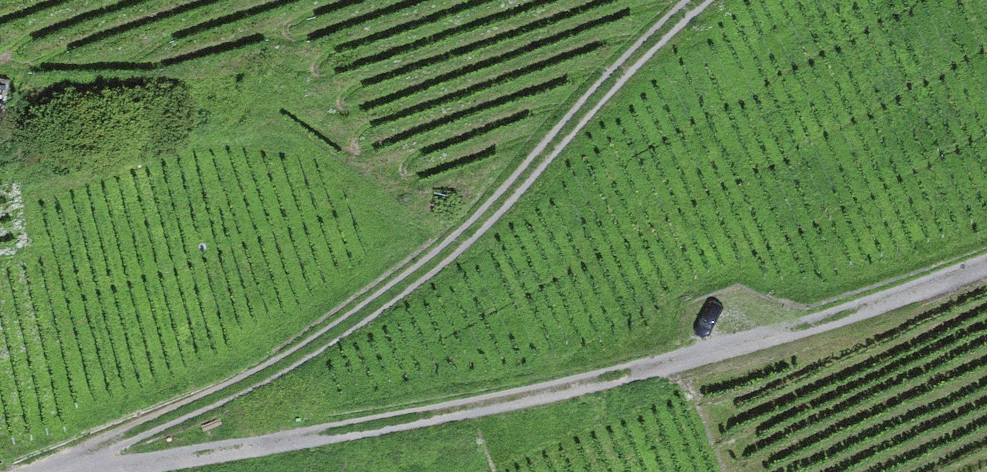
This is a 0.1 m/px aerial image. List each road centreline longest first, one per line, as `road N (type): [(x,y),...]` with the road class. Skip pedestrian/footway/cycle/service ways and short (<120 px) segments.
road 1 (track): [(986,269),(855,319),(631,384),(459,422),(79,471)]
road 2 (track): [(47,471),(256,372),(394,290),(512,186),(698,0)]

